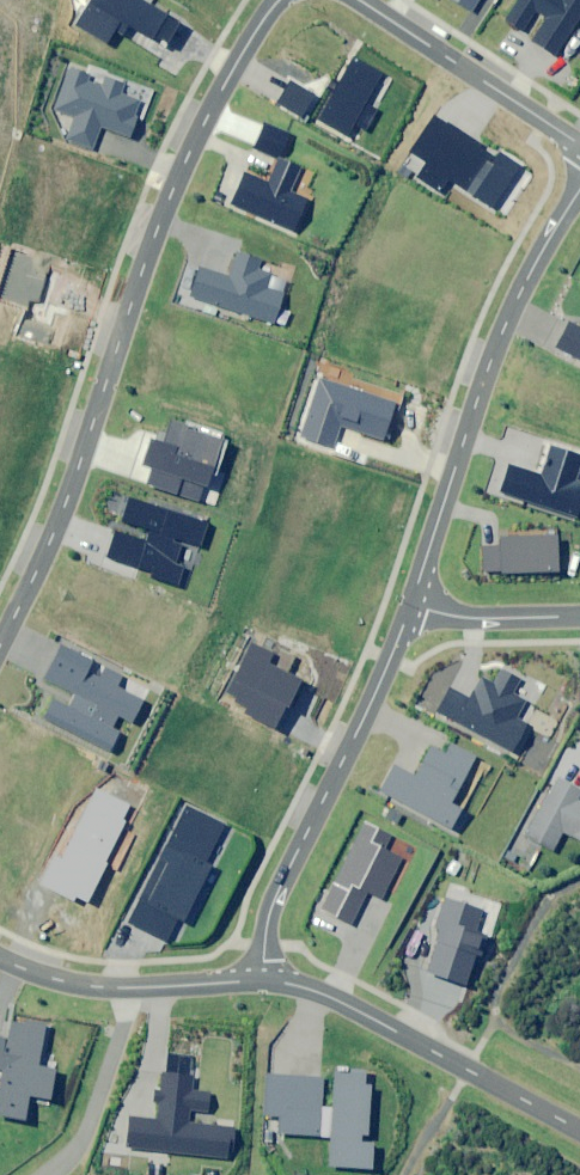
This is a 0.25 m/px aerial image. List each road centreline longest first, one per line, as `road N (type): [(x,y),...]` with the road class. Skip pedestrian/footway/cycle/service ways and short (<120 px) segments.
road 1 (residential): [(0,646),(65,511),(180,169),(276,0)]
road 2 (residential): [(579,192),(514,305),(410,604)]
road 3 (residential): [(410,604),(363,720),(275,895),(262,982)]
road 4 (residential): [(579,1130),(365,1013),(319,993),(262,982)]
road 5 (residential): [(262,982),(112,987),(0,958)]
road 6 (residential): [(360,0),(579,145)]
road 7 (residential): [(410,604),(459,617),(579,615)]

